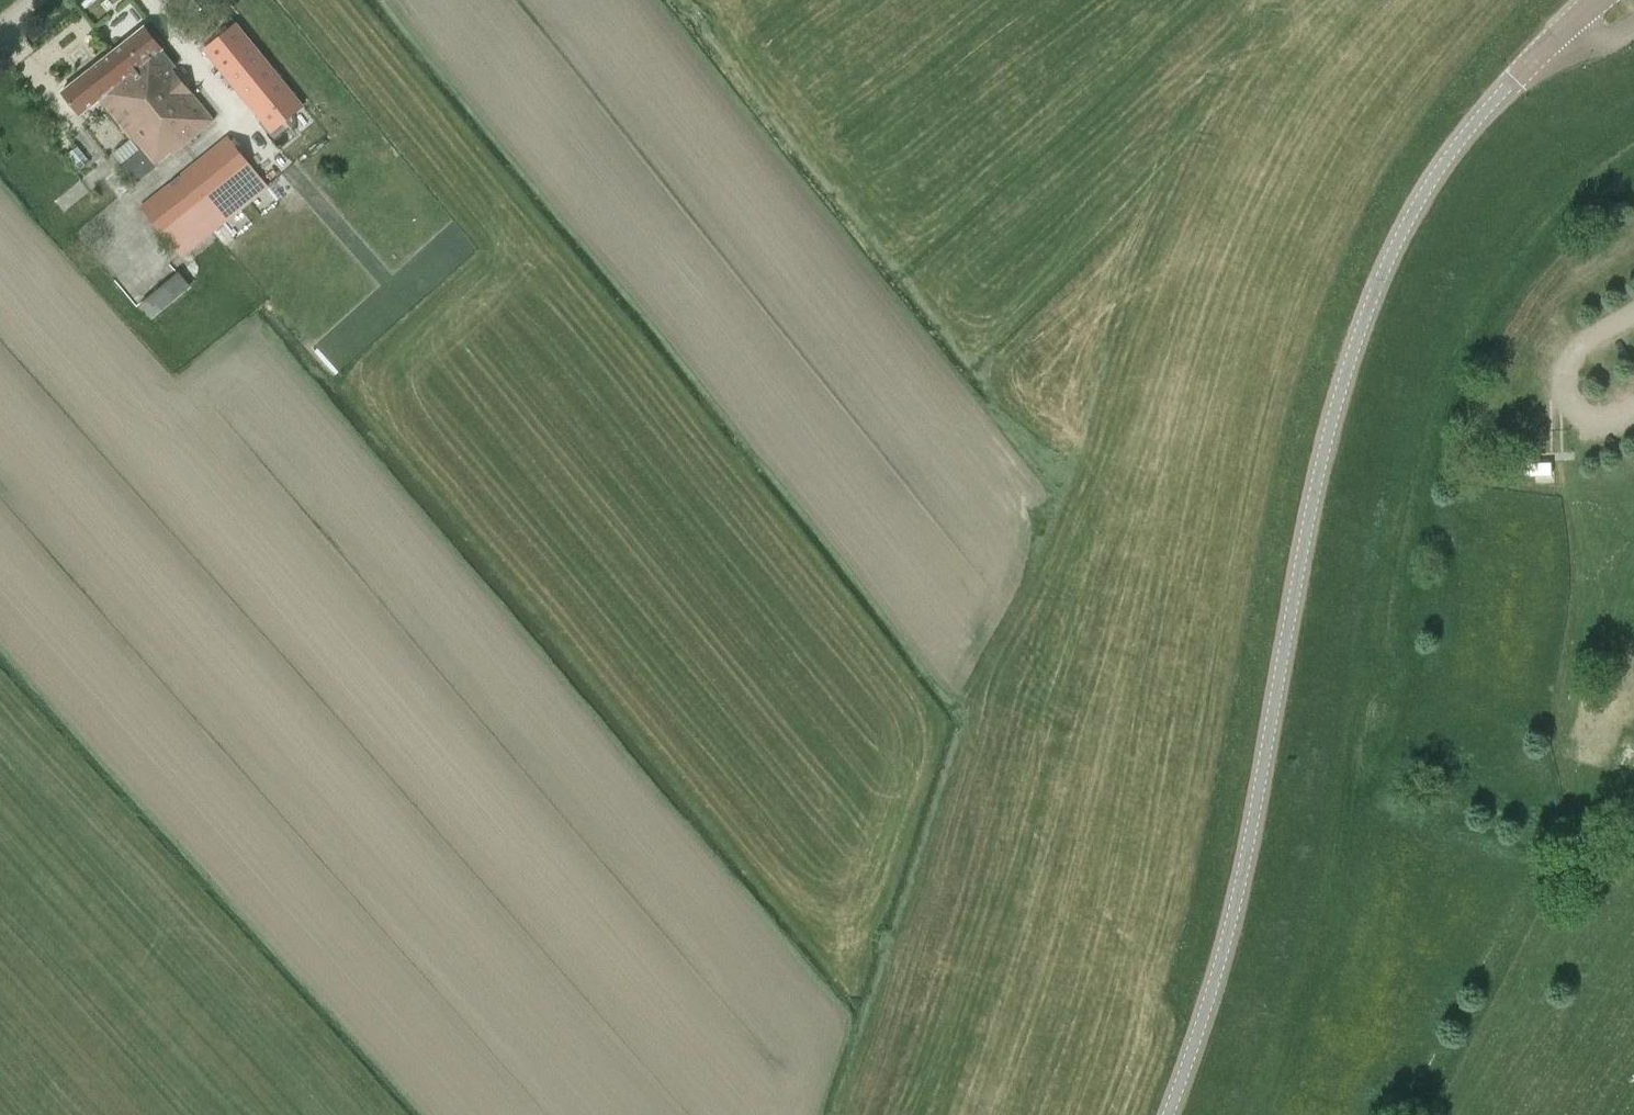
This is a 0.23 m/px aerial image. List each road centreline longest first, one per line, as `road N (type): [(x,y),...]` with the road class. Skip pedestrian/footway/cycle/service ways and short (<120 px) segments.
road 1 (tertiary): [(1167,1114),(1226,944),(1325,442),(1354,348),(1414,208),(1485,111),(1546,46)]

